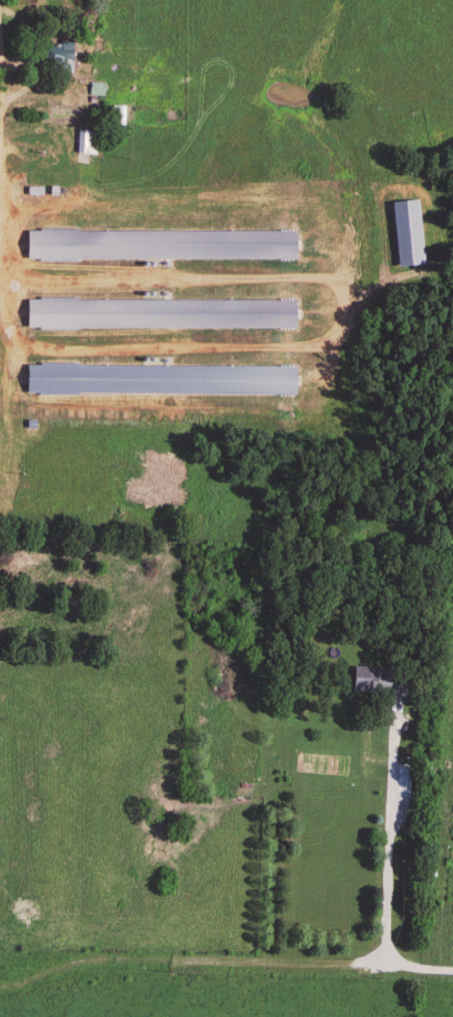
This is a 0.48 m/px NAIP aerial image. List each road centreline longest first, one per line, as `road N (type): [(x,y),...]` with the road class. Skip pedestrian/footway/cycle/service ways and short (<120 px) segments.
road 1 (residential): [(452,971),(97,960),(0,991)]
road 2 (residential): [(386,970),(394,713)]

